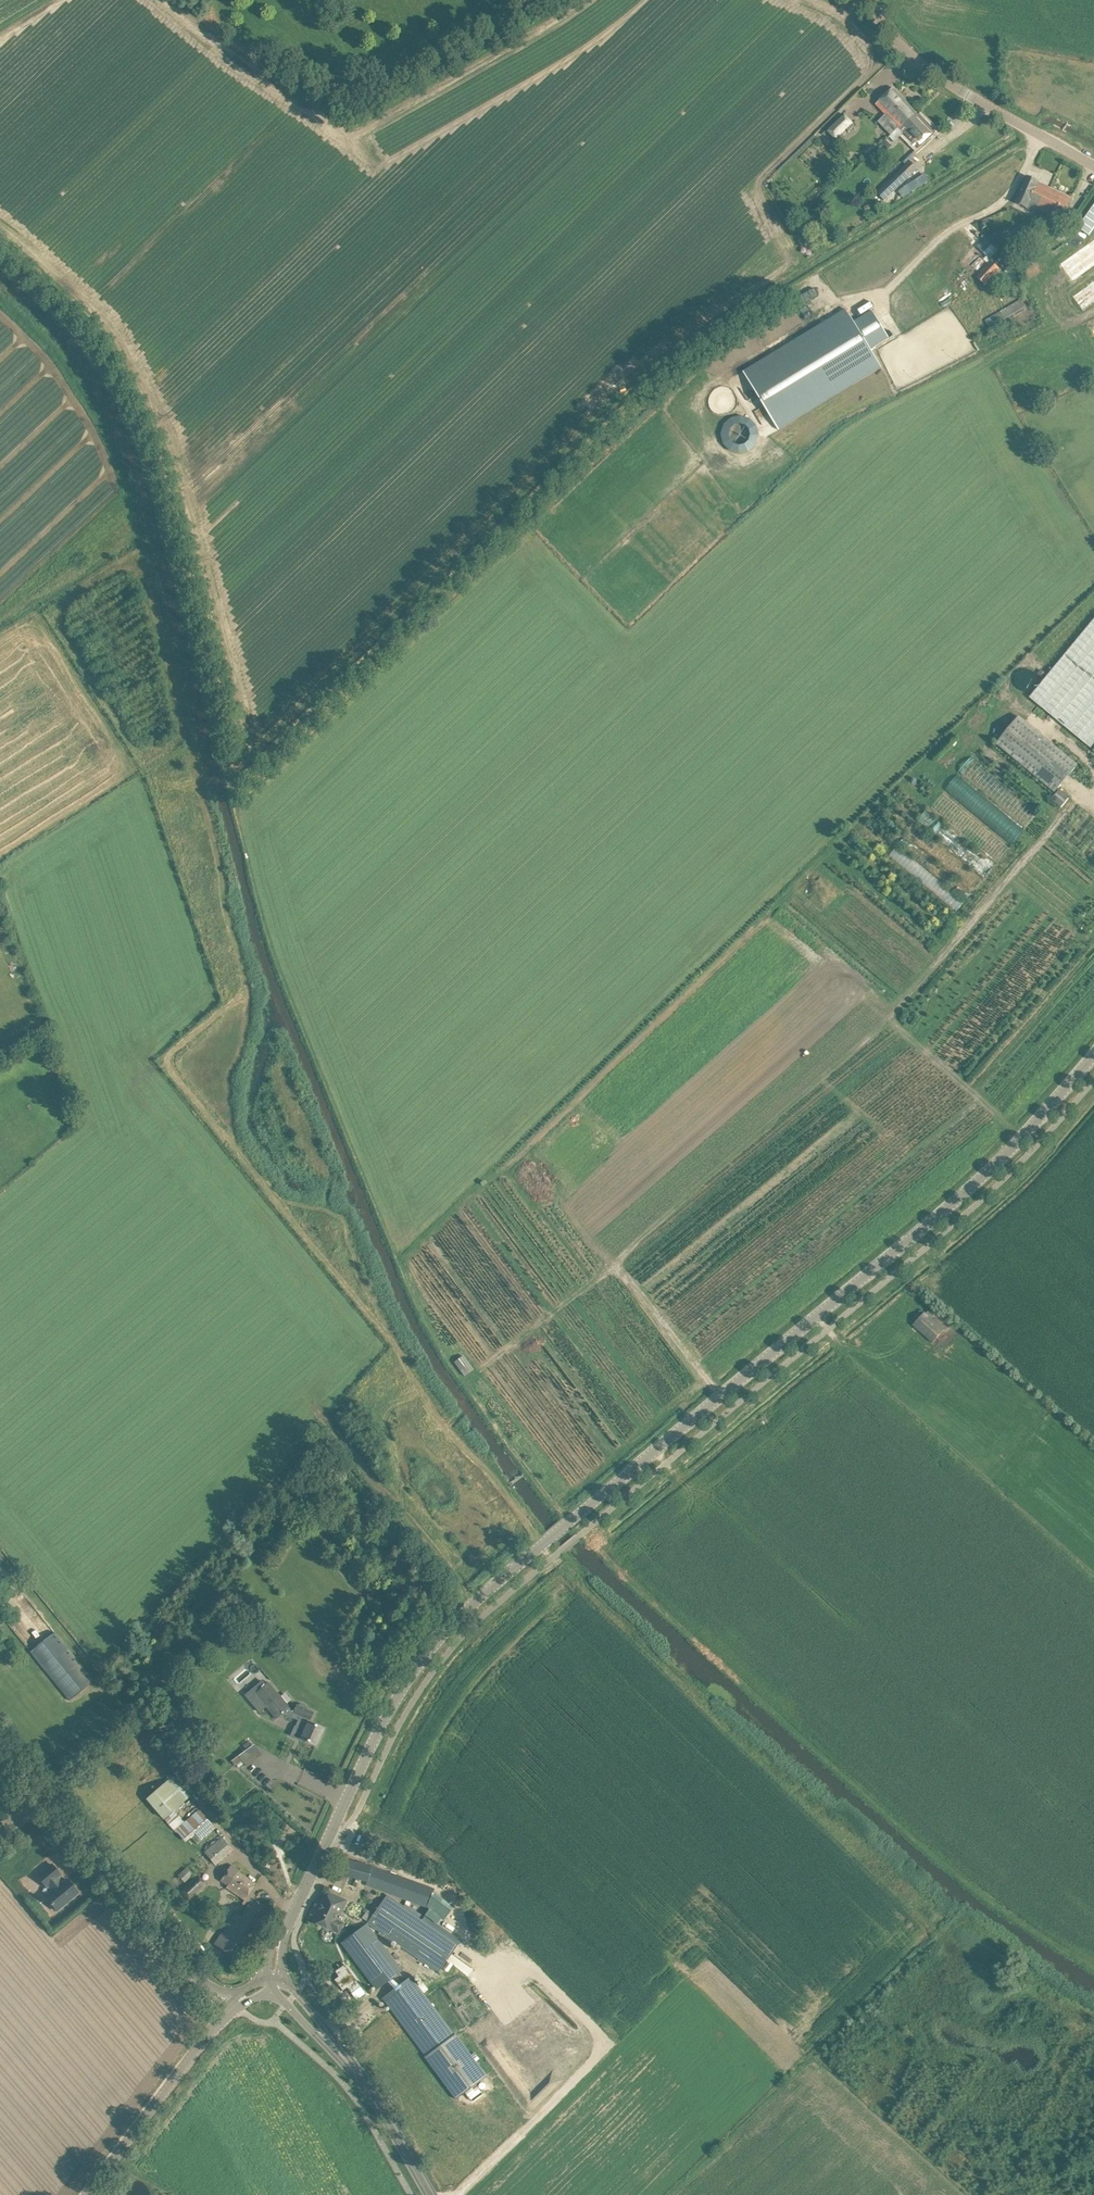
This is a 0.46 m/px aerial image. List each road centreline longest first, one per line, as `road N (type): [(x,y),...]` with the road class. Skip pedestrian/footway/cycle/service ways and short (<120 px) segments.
road 1 (tertiary): [(274,1978),(277,1949),(380,1727),(449,1629),(963,1195),(1093,1055)]
road 2 (unclassified): [(231,2007),(169,1949),(0,1750)]
road 3 (tertiary): [(429,2194),(385,2111),(274,1978)]
road 4 (unclassified): [(875,307),(1013,192),(1042,136)]
road 5 (tertiary): [(86,2194),(231,2007)]
road 6 (unclassified): [(1042,136),(926,68),(869,0)]

